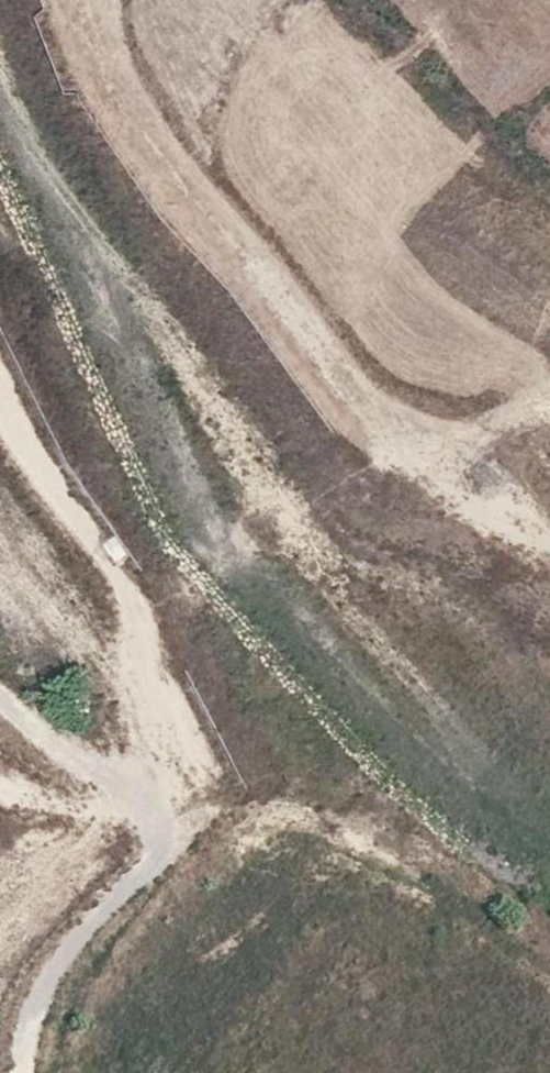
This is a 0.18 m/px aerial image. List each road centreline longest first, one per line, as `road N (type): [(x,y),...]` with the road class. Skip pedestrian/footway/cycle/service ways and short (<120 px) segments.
road 1 (residential): [(0,746),(148,619)]

